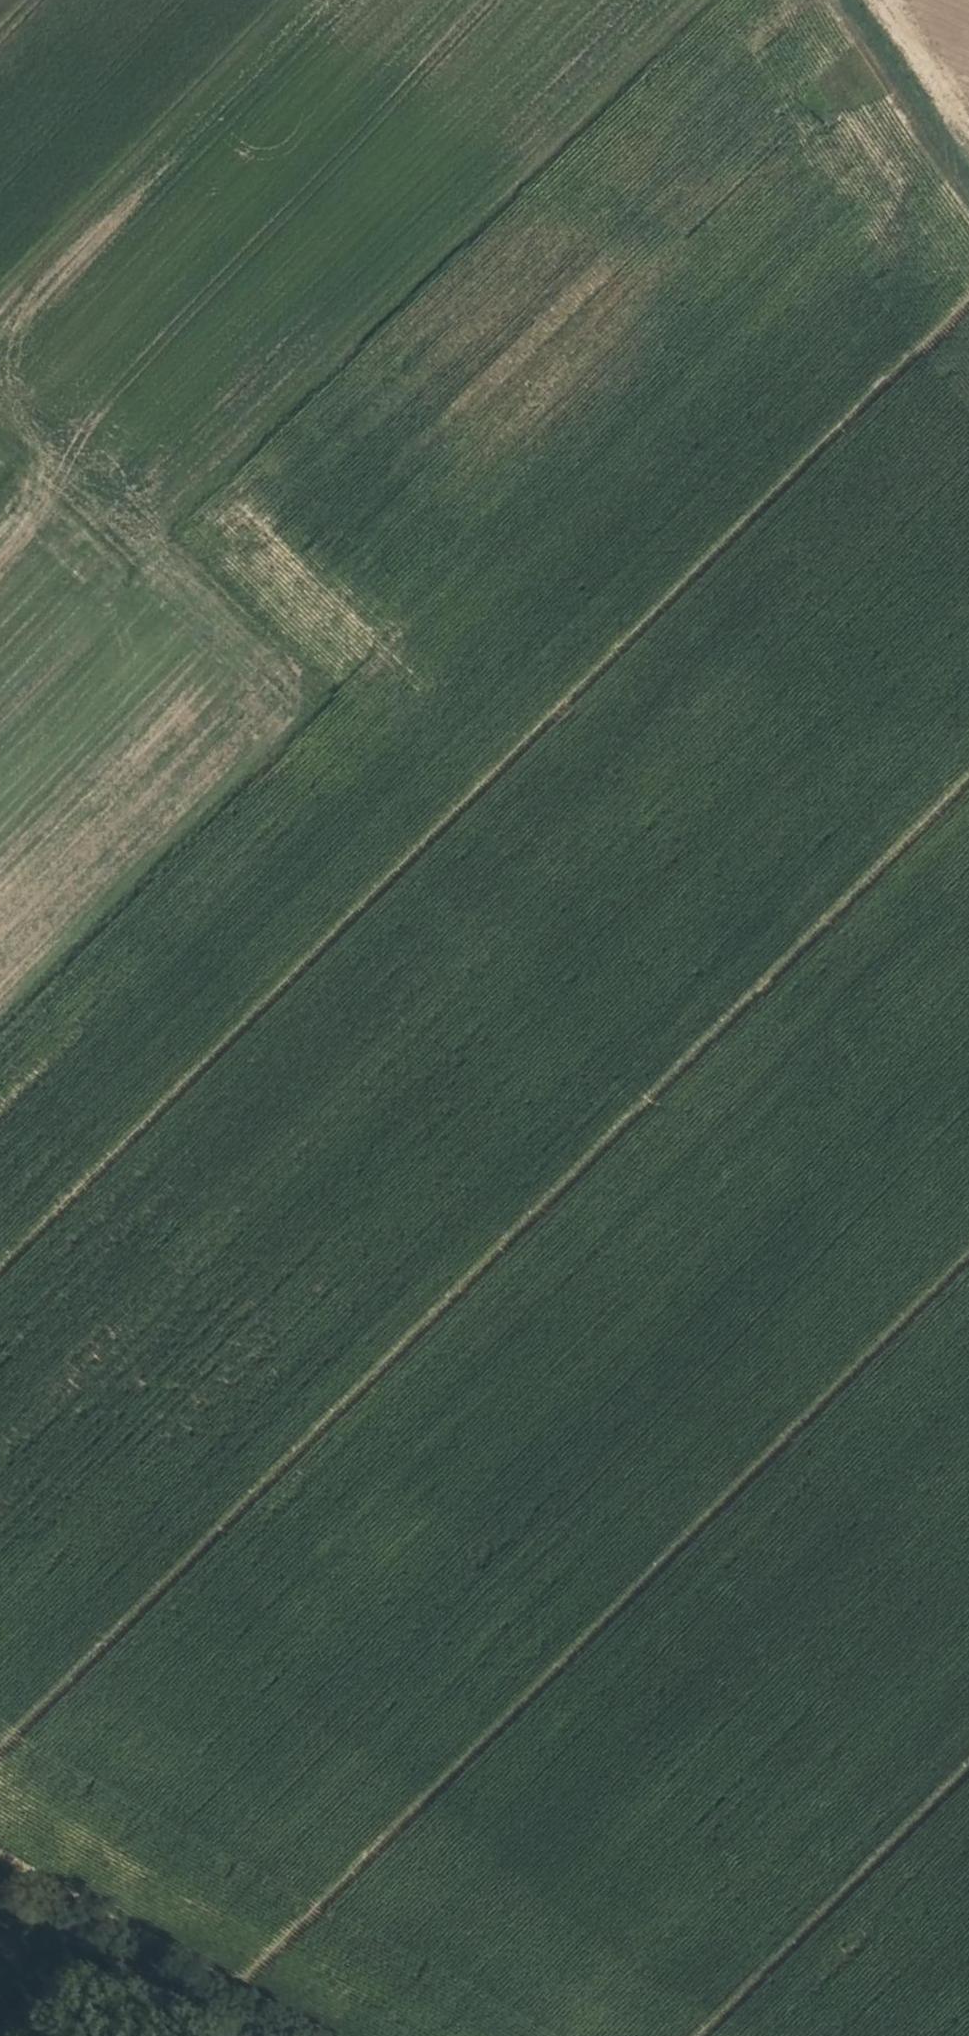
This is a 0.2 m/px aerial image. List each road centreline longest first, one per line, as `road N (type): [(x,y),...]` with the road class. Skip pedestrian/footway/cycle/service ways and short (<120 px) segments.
road 1 (track): [(239,2035),(0,1899)]

